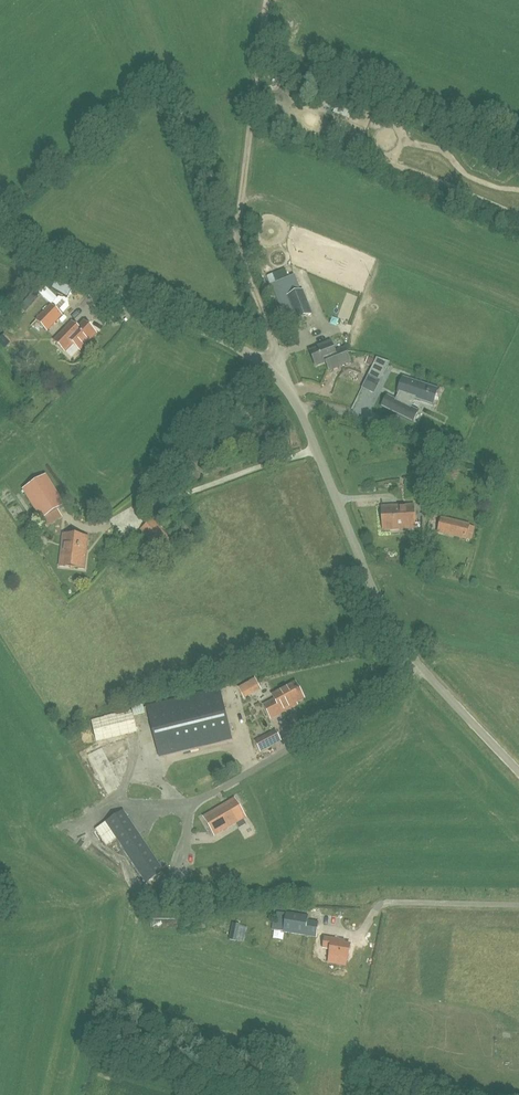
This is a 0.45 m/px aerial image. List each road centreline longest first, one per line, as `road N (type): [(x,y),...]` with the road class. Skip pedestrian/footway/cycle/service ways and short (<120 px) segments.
road 1 (unclassified): [(518,772),(426,675),(380,607),(283,372),(0,241)]
road 2 (track): [(266,0),(236,239),(283,372)]
road 3 (track): [(137,0),(236,239)]
road 4 (track): [(316,448),(127,512)]

